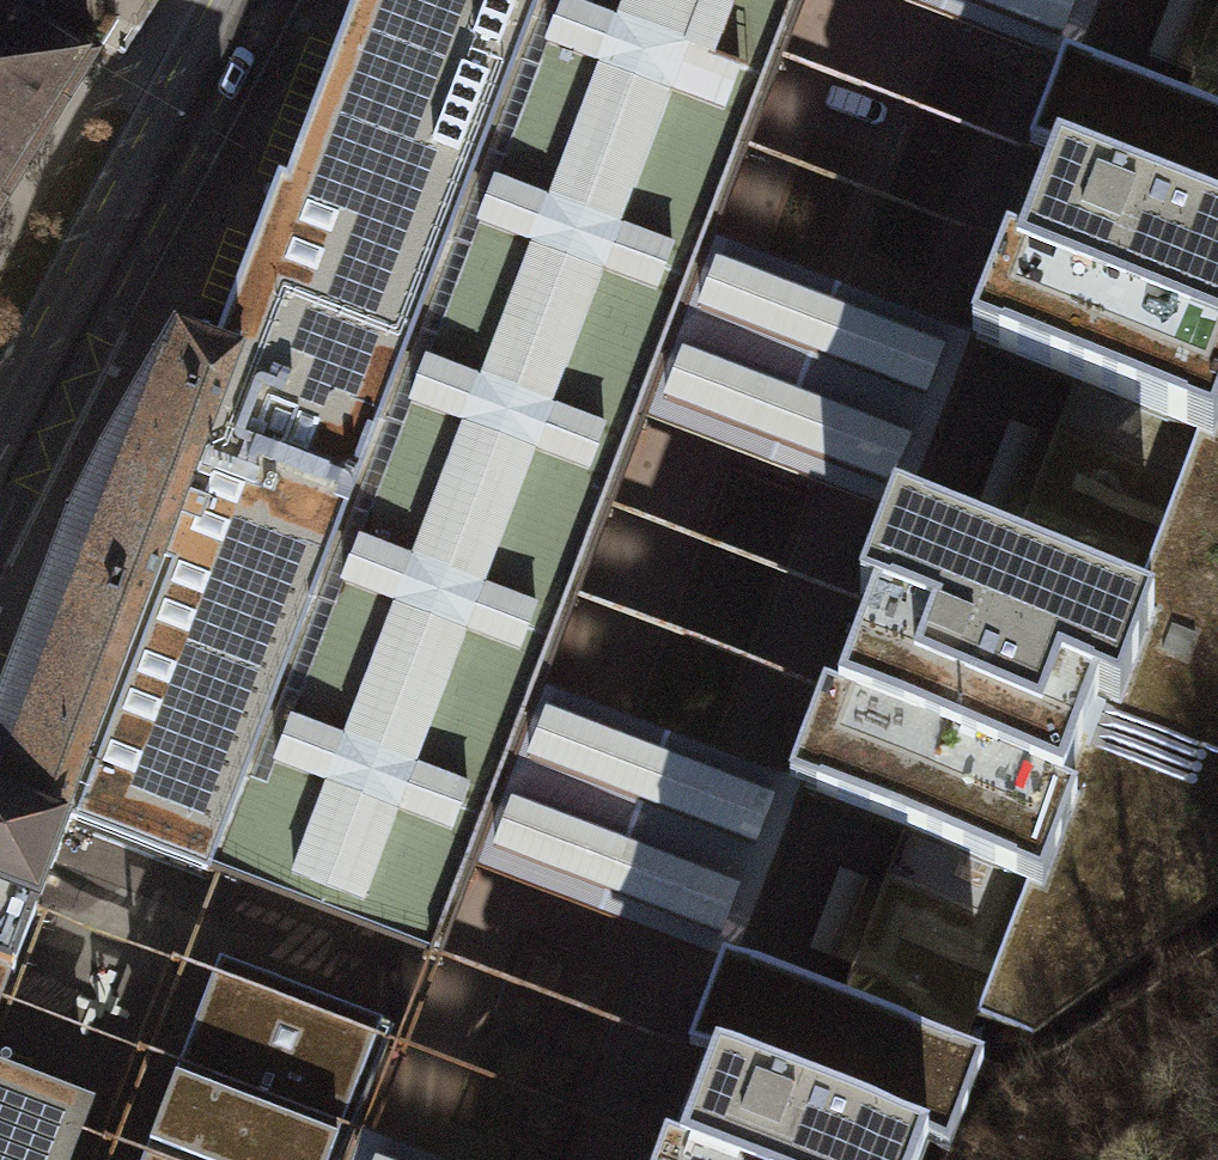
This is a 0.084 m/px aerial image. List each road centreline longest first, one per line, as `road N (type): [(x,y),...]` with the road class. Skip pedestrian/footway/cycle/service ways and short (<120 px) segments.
road 1 (tertiary): [(234,0),(0,458)]

